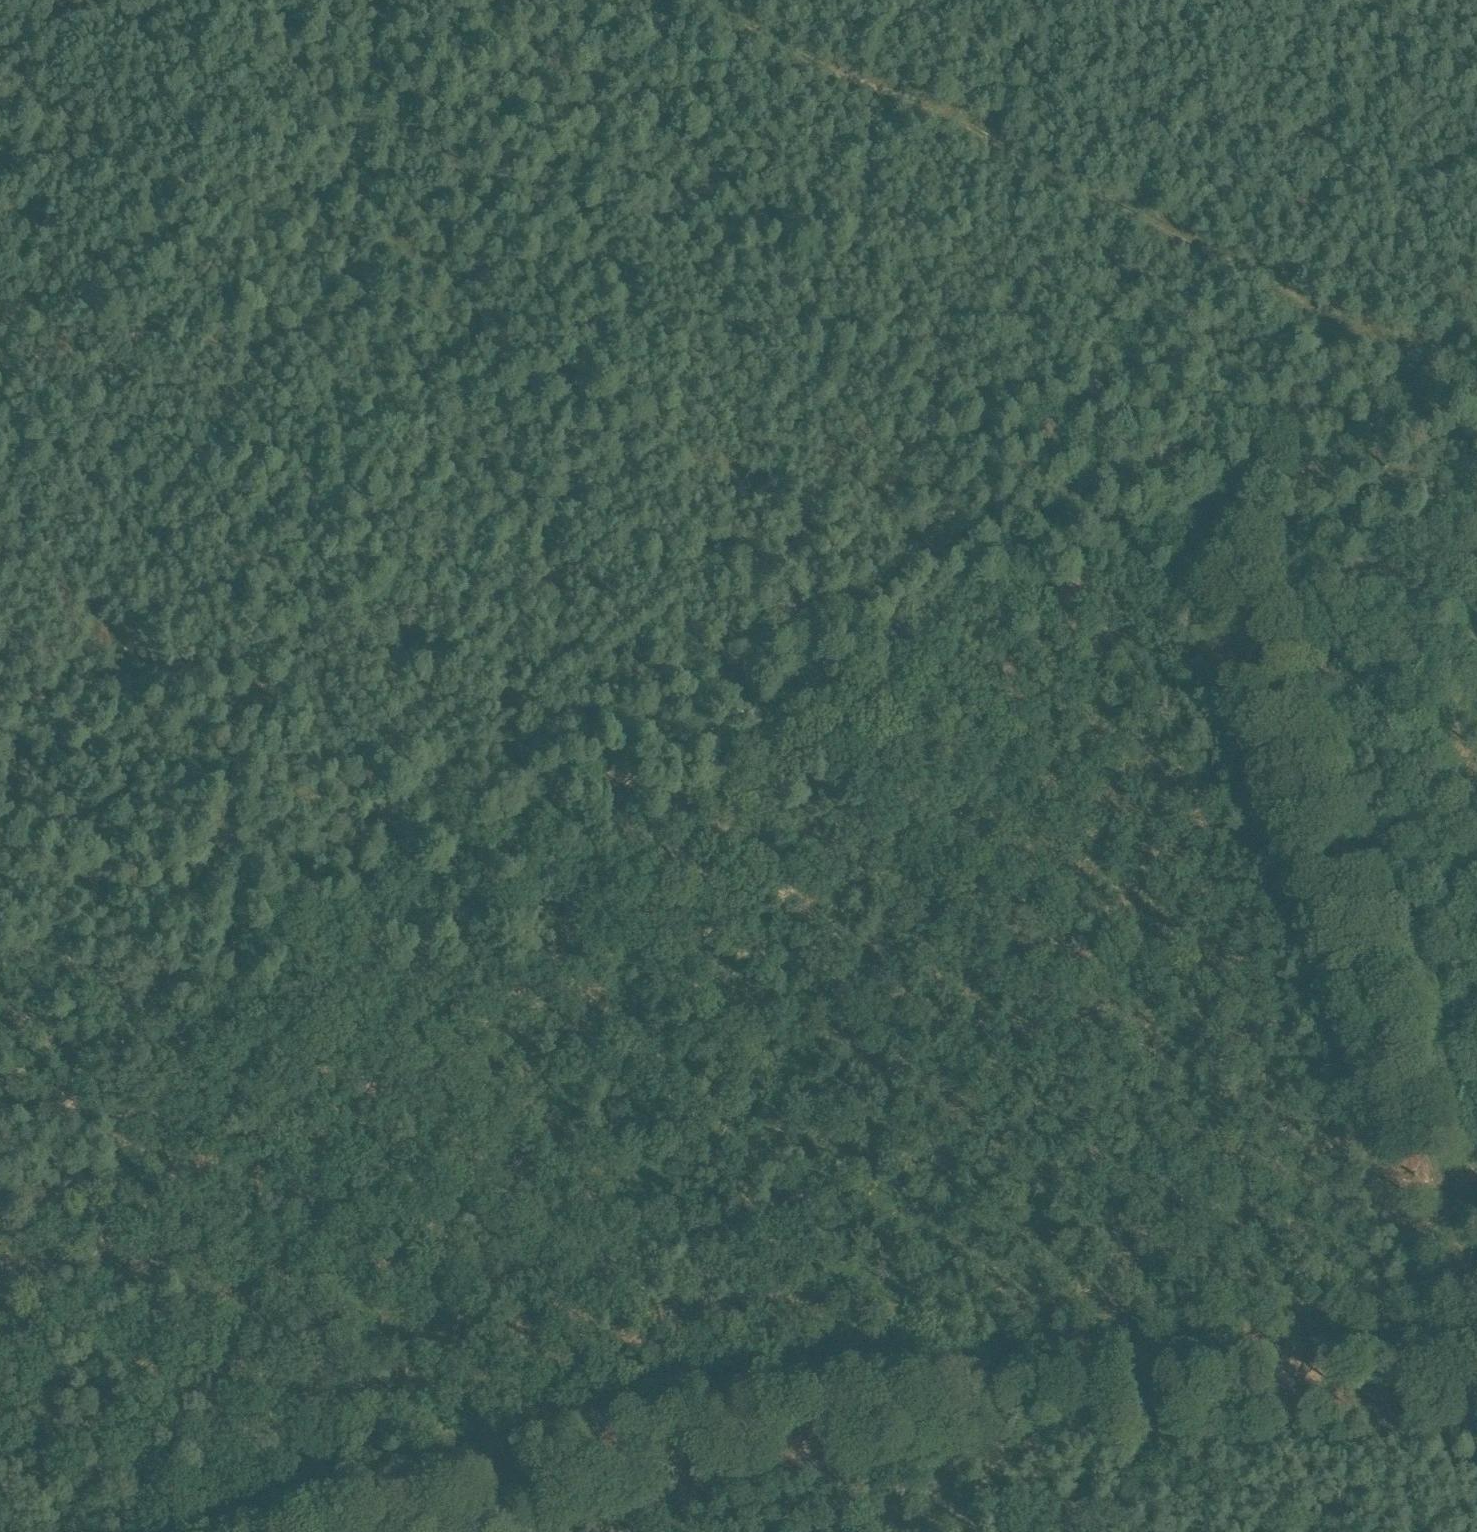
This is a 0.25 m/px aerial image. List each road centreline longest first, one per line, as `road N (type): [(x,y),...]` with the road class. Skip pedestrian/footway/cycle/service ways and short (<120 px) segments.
road 1 (track): [(1476,1315),(1238,573),(1288,513),(1301,481),(1313,411),(1324,391),(1324,333),(1411,350),(1476,337)]
road 2 (track): [(1324,333),(1301,304),(660,0)]

